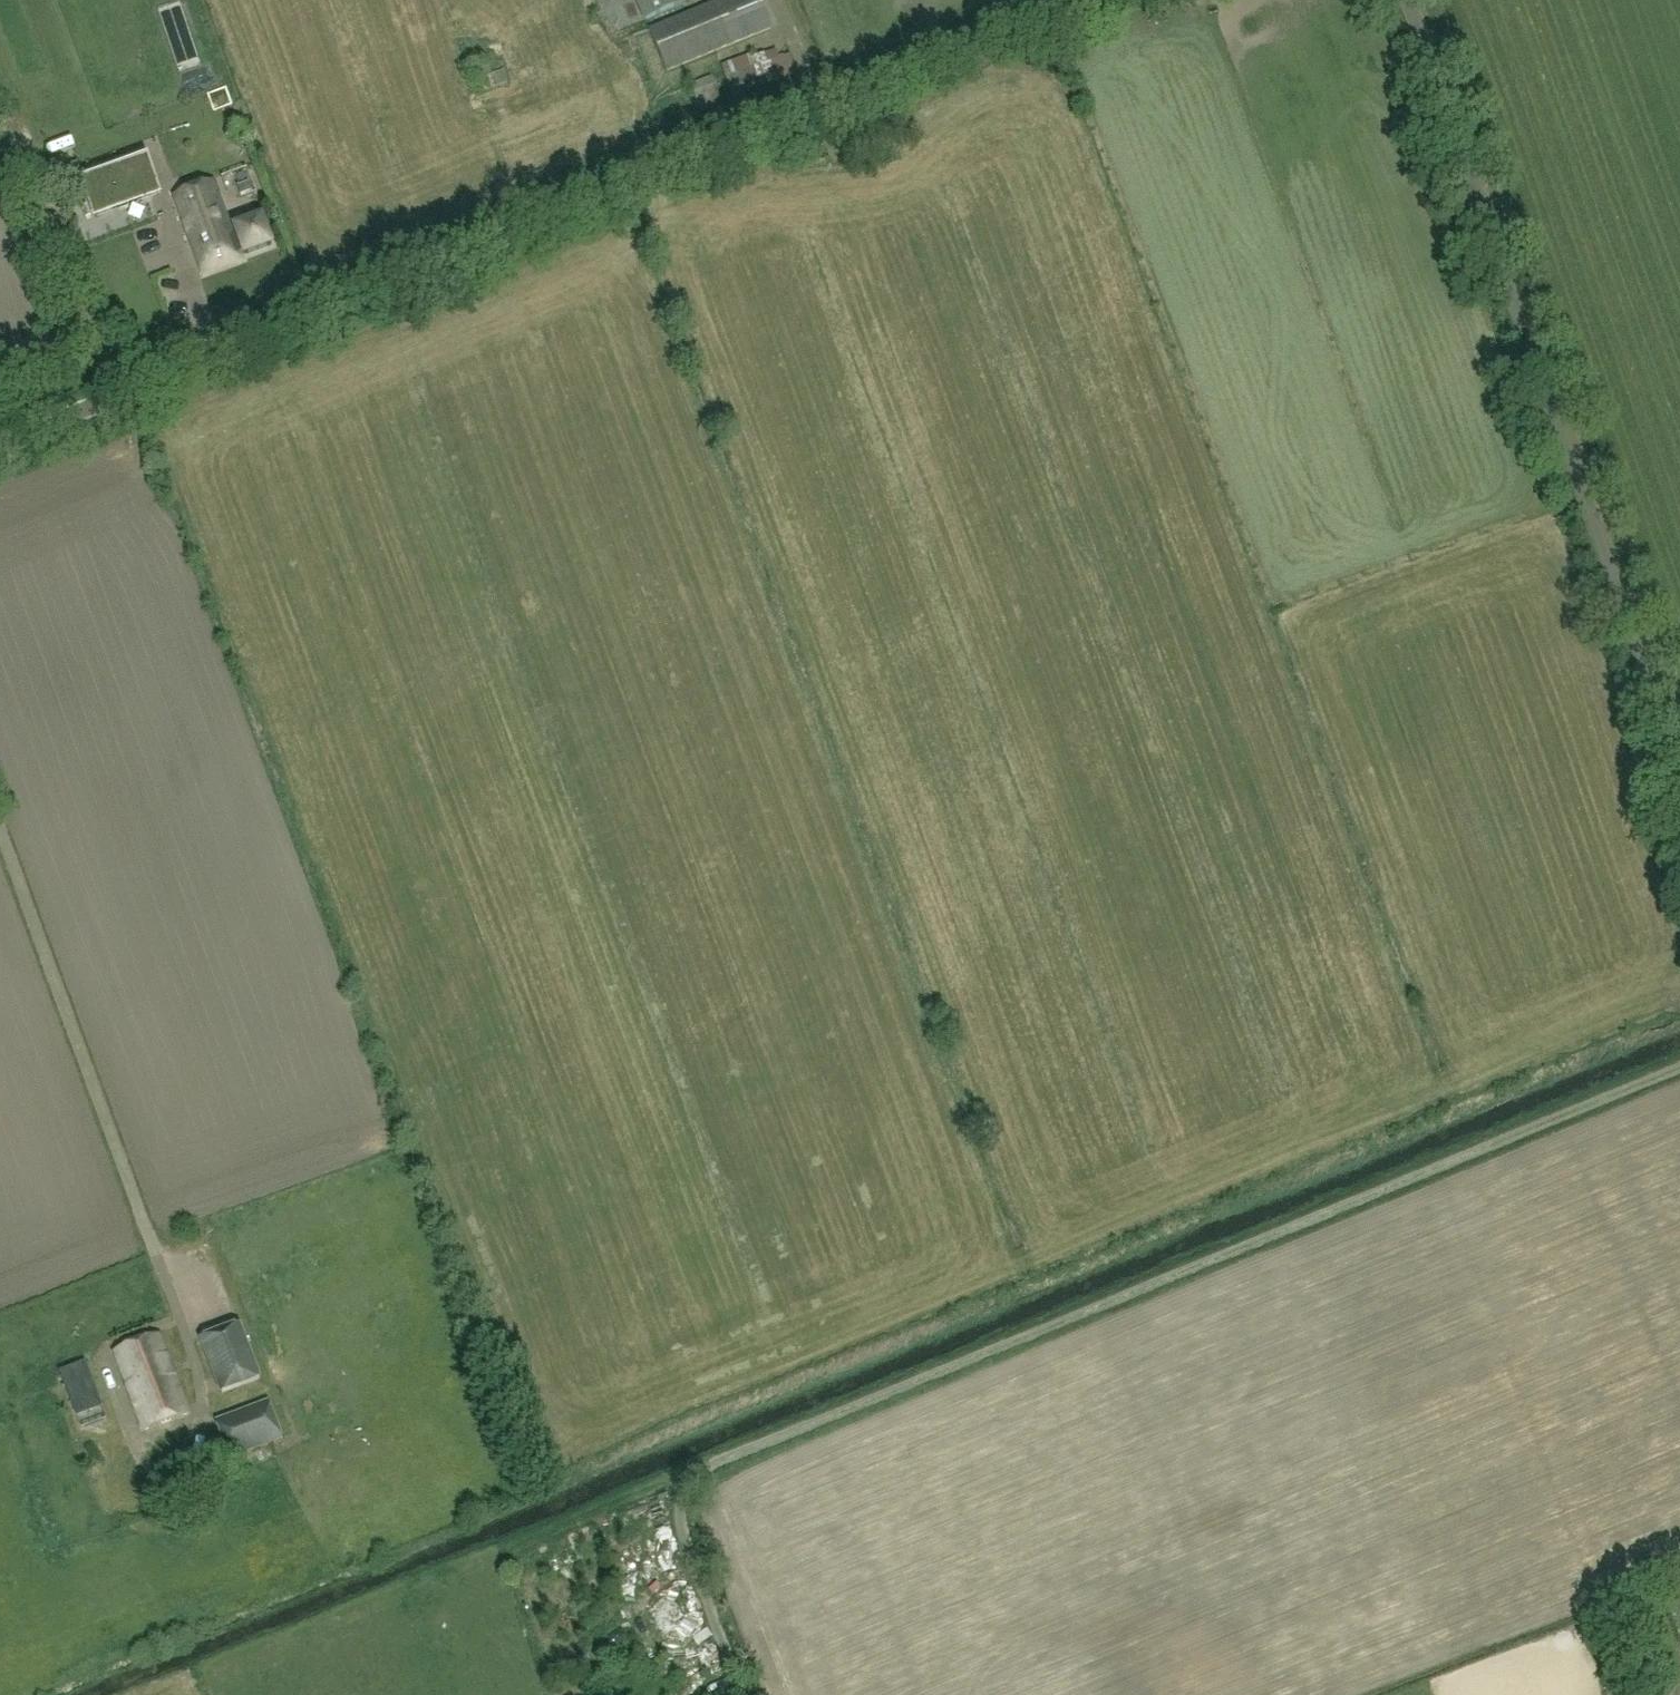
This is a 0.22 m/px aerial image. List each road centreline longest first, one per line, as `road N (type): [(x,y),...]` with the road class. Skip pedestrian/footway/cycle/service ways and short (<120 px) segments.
road 1 (unclassified): [(728,1672),(684,1528),(695,1464),(1679,1063)]
road 2 (unclassified): [(0,446),(1084,0)]
road 3 (unclassified): [(1679,758),(1407,0)]

